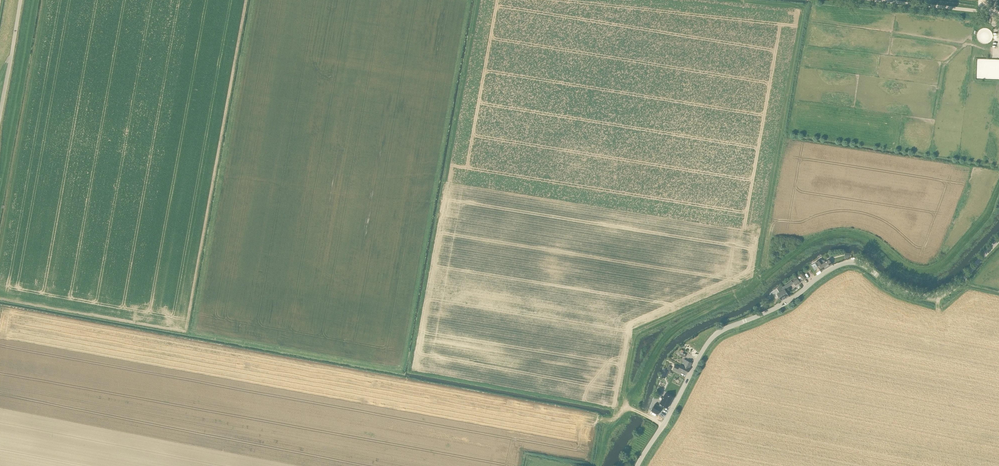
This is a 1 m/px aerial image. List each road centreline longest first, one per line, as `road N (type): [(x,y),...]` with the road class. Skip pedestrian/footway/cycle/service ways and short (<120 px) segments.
road 1 (unclassified): [(639,465),(700,356),(729,327),(783,306),(842,264),(864,265),(911,293),(948,292),(998,239)]
road 2 (track): [(0,242),(44,0)]
road 3 (unclassified): [(845,0),(998,20)]

